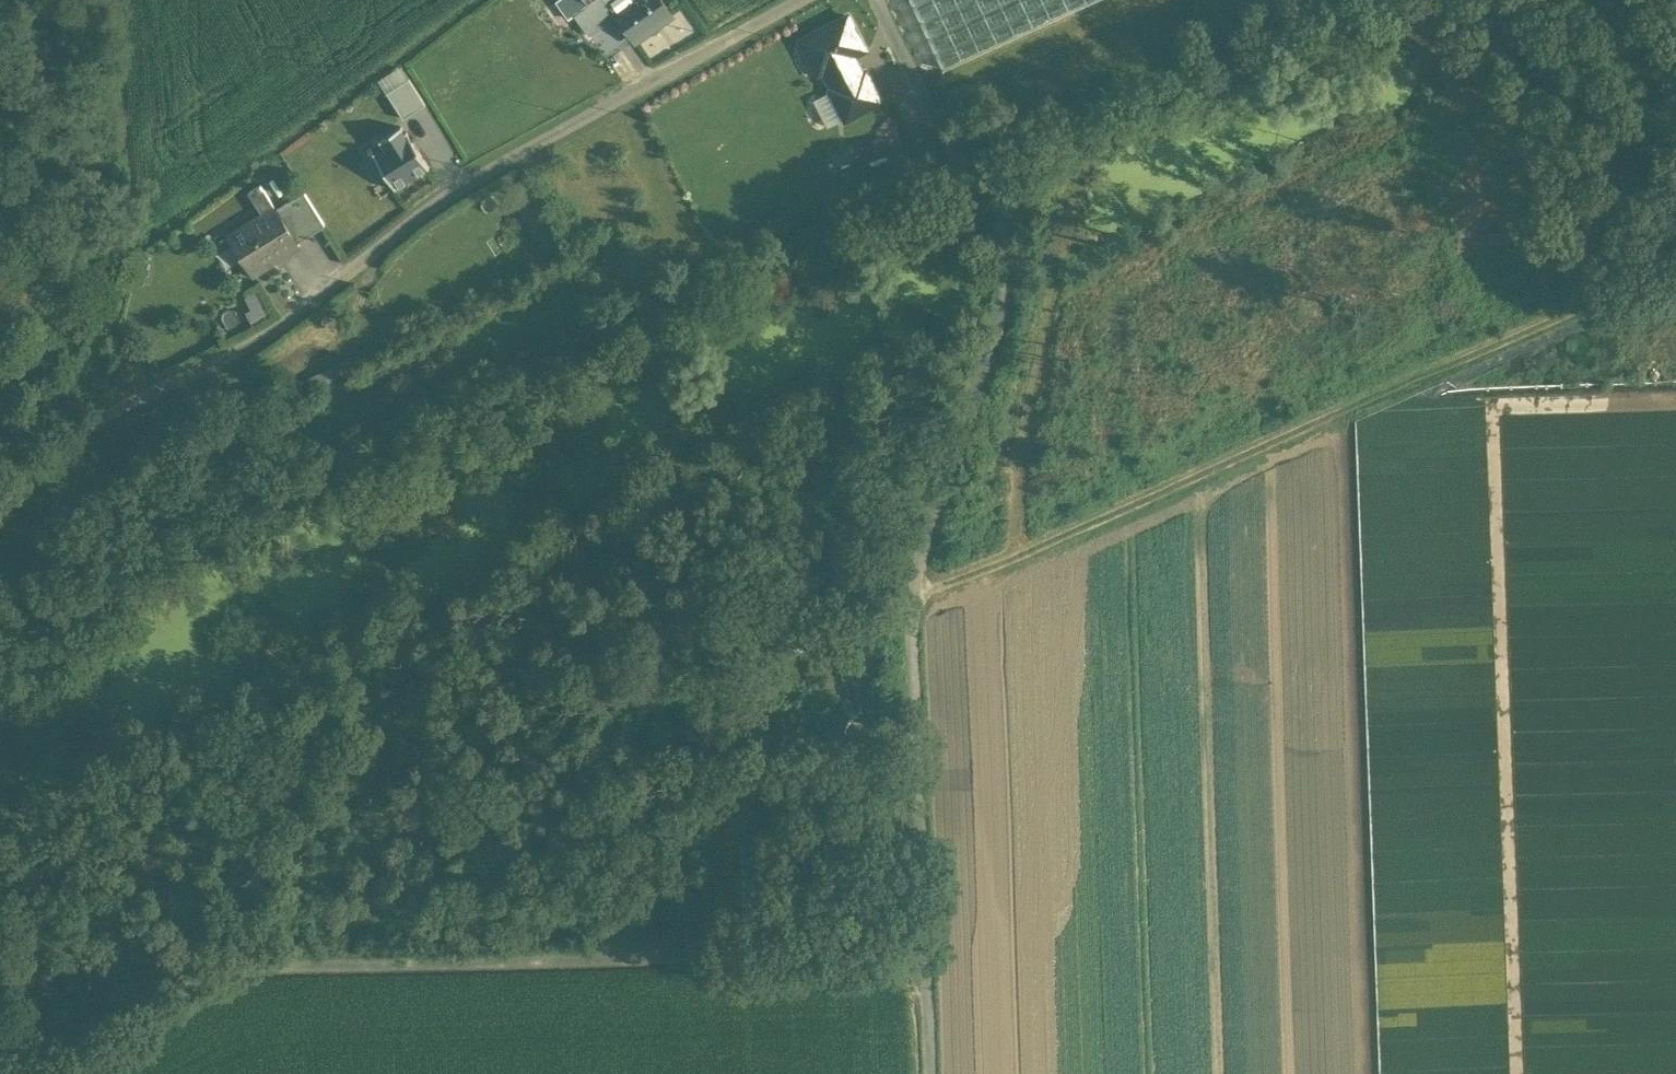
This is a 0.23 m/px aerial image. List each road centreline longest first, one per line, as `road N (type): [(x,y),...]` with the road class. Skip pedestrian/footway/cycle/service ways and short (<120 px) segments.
road 1 (unclassified): [(928,952),(225,969),(37,1073)]
road 2 (track): [(1675,271),(911,600)]
road 3 (unclassified): [(98,415),(279,334),(397,233),(476,179),(800,0)]
road 4 (track): [(877,0),(1009,269),(911,600)]
road 5 (track): [(911,600),(928,952)]
road 6 (track): [(0,489),(98,415)]
road 7 (unclassified): [(928,952),(932,1073)]

